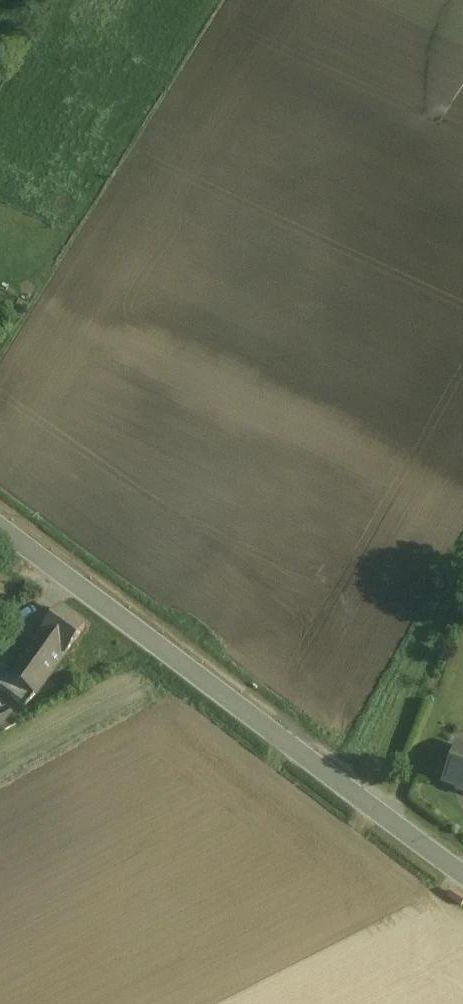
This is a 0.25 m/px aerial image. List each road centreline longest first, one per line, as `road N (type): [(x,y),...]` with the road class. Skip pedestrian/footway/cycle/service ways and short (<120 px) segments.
road 1 (unclassified): [(462,874),(0,529)]

